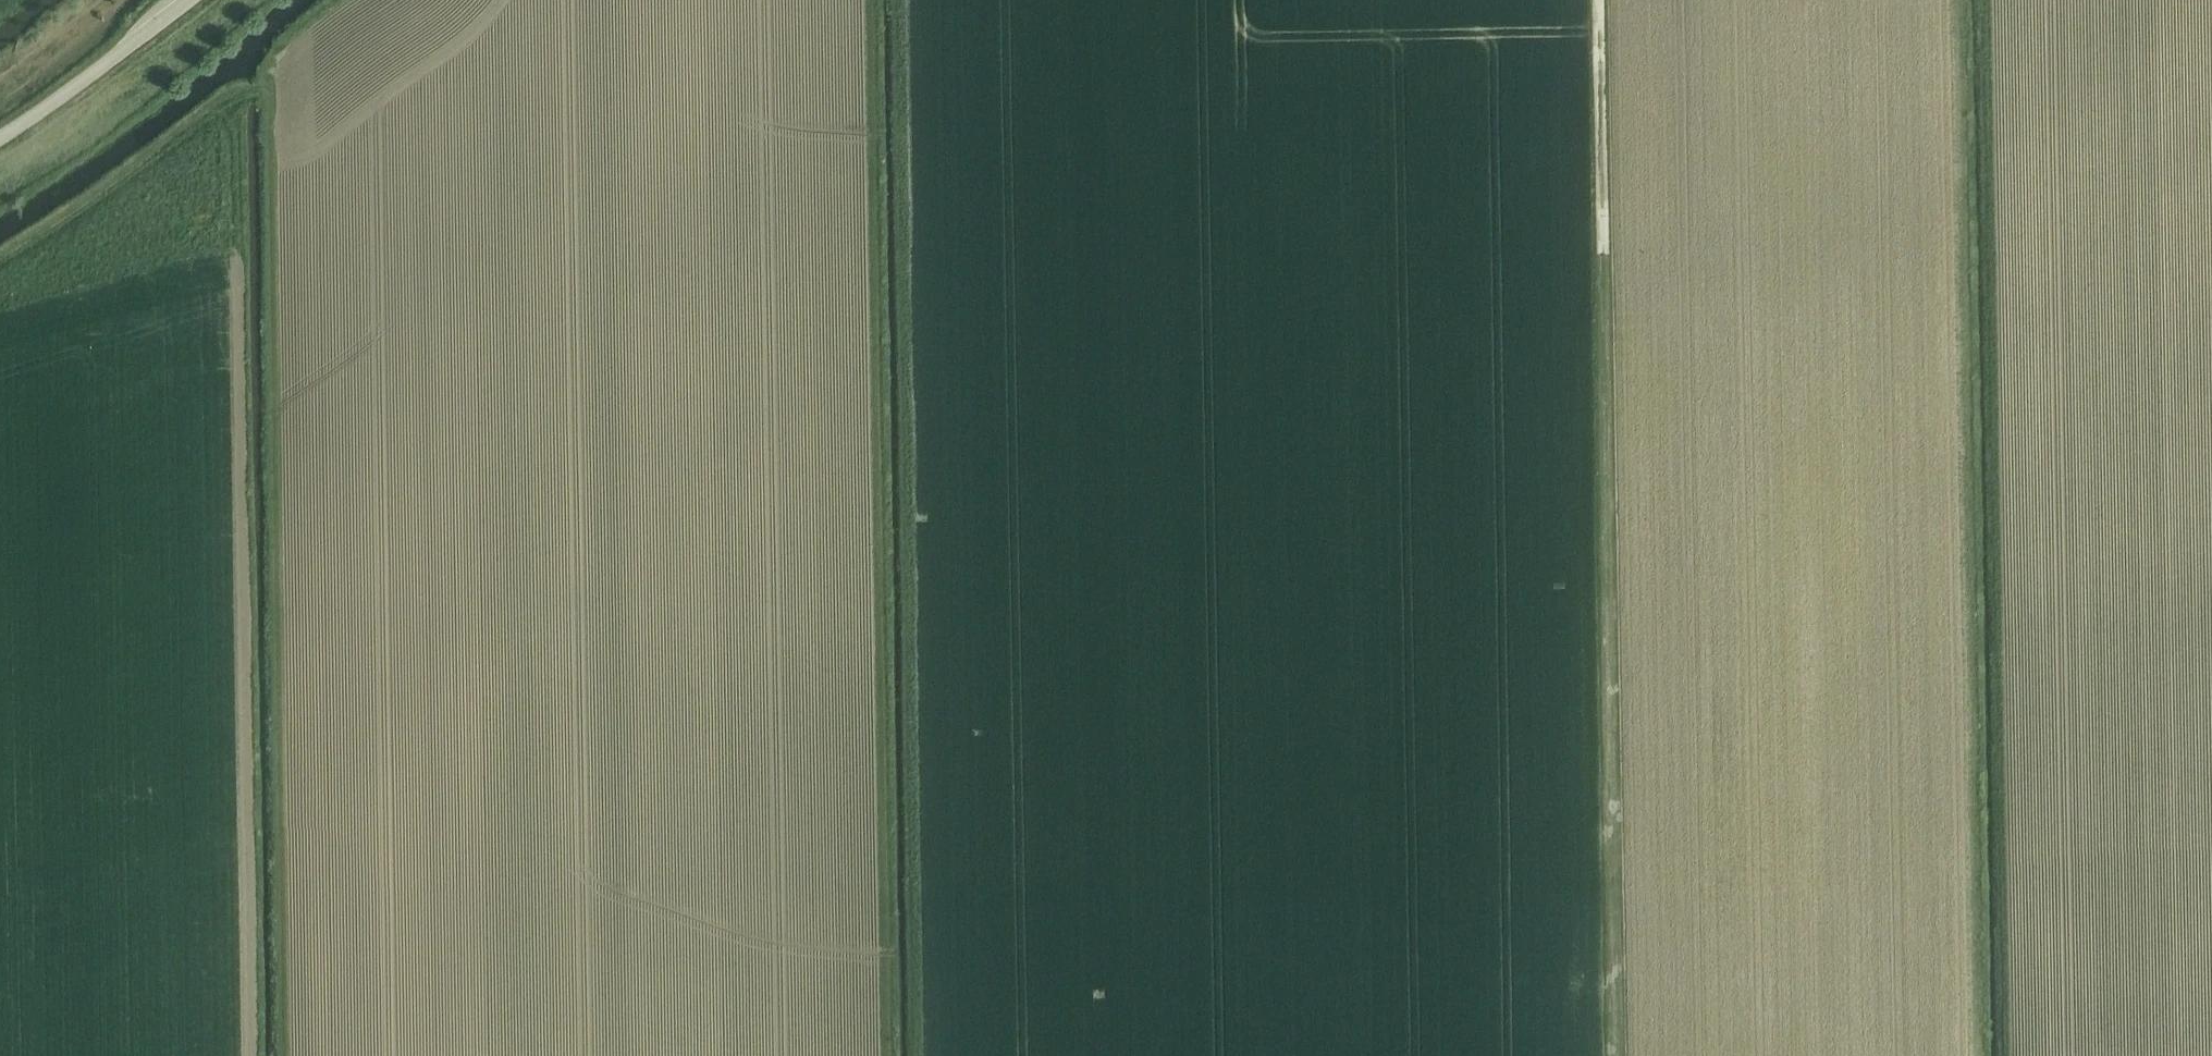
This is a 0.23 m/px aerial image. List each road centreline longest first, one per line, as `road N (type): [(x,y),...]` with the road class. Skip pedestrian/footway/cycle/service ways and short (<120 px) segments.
road 1 (track): [(1599,0),(1616,1055)]
road 2 (unclassified): [(191,0),(0,138)]

